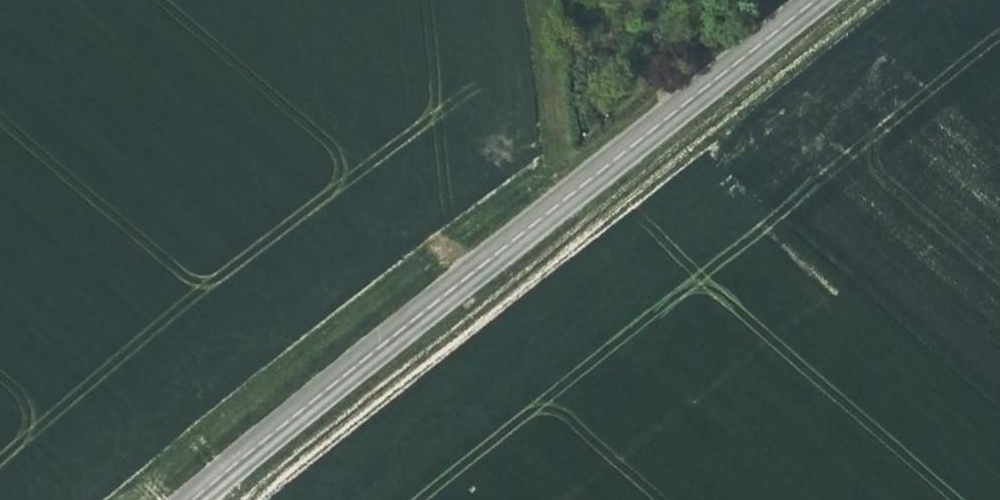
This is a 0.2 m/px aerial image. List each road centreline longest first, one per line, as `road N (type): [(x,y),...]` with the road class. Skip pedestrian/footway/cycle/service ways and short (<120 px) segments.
road 1 (secondary): [(190,499),(815,0)]
road 2 (track): [(263,499),(871,0)]
road 3 (track): [(536,0),(552,139),(548,166),(136,487),(148,499)]

